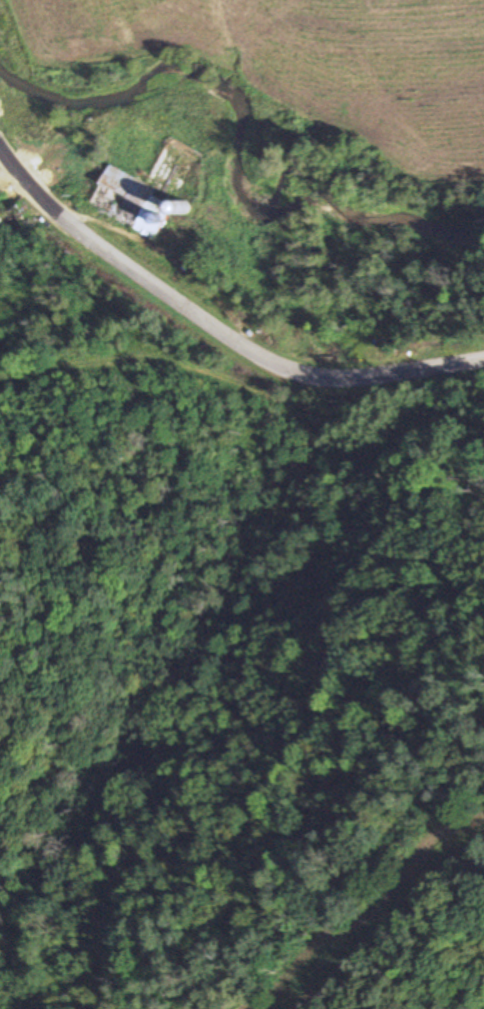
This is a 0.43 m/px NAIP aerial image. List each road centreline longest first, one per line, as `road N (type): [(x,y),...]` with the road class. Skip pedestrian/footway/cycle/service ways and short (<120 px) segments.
road 1 (secondary): [(0,148),(105,251),(279,364),(350,377),(483,359)]

